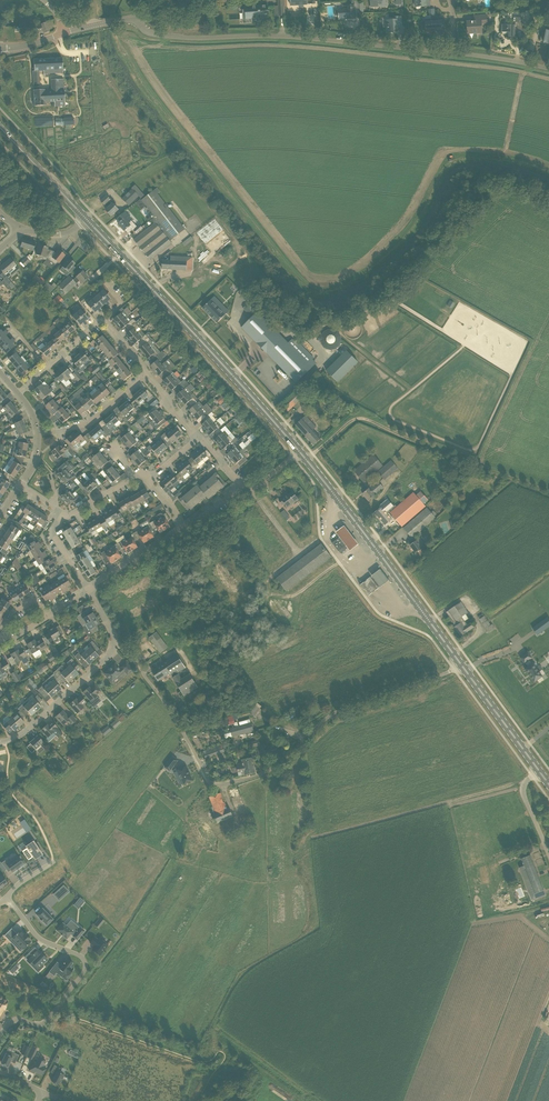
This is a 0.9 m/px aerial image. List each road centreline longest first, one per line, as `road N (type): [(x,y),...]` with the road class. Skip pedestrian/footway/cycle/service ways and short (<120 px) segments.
road 1 (unclassified): [(144,673),(209,780),(220,785),(267,771),(335,712),(461,664)]
road 2 (unclassified): [(454,53),(298,37),(150,34),(139,18)]
road 3 (secondary): [(300,452),(86,219)]
road 4 (secondary): [(461,664),(300,452)]
road 5 (track): [(548,491),(359,419),(313,454)]
road 6 (residential): [(0,1036),(16,1020),(46,1023),(88,970),(84,959),(38,937),(6,897)]
road 7 (residential): [(0,742),(24,733),(111,652),(114,637),(89,590)]
road 8 (track): [(215,1048),(197,1059),(60,1009)]
road 9 (residential): [(185,527),(240,487),(196,439)]
road 10 (secondary): [(539,771),(461,664)]
road 11 (residential): [(38,433),(90,423),(147,374)]
road 12 (secondary): [(86,219),(0,129)]

